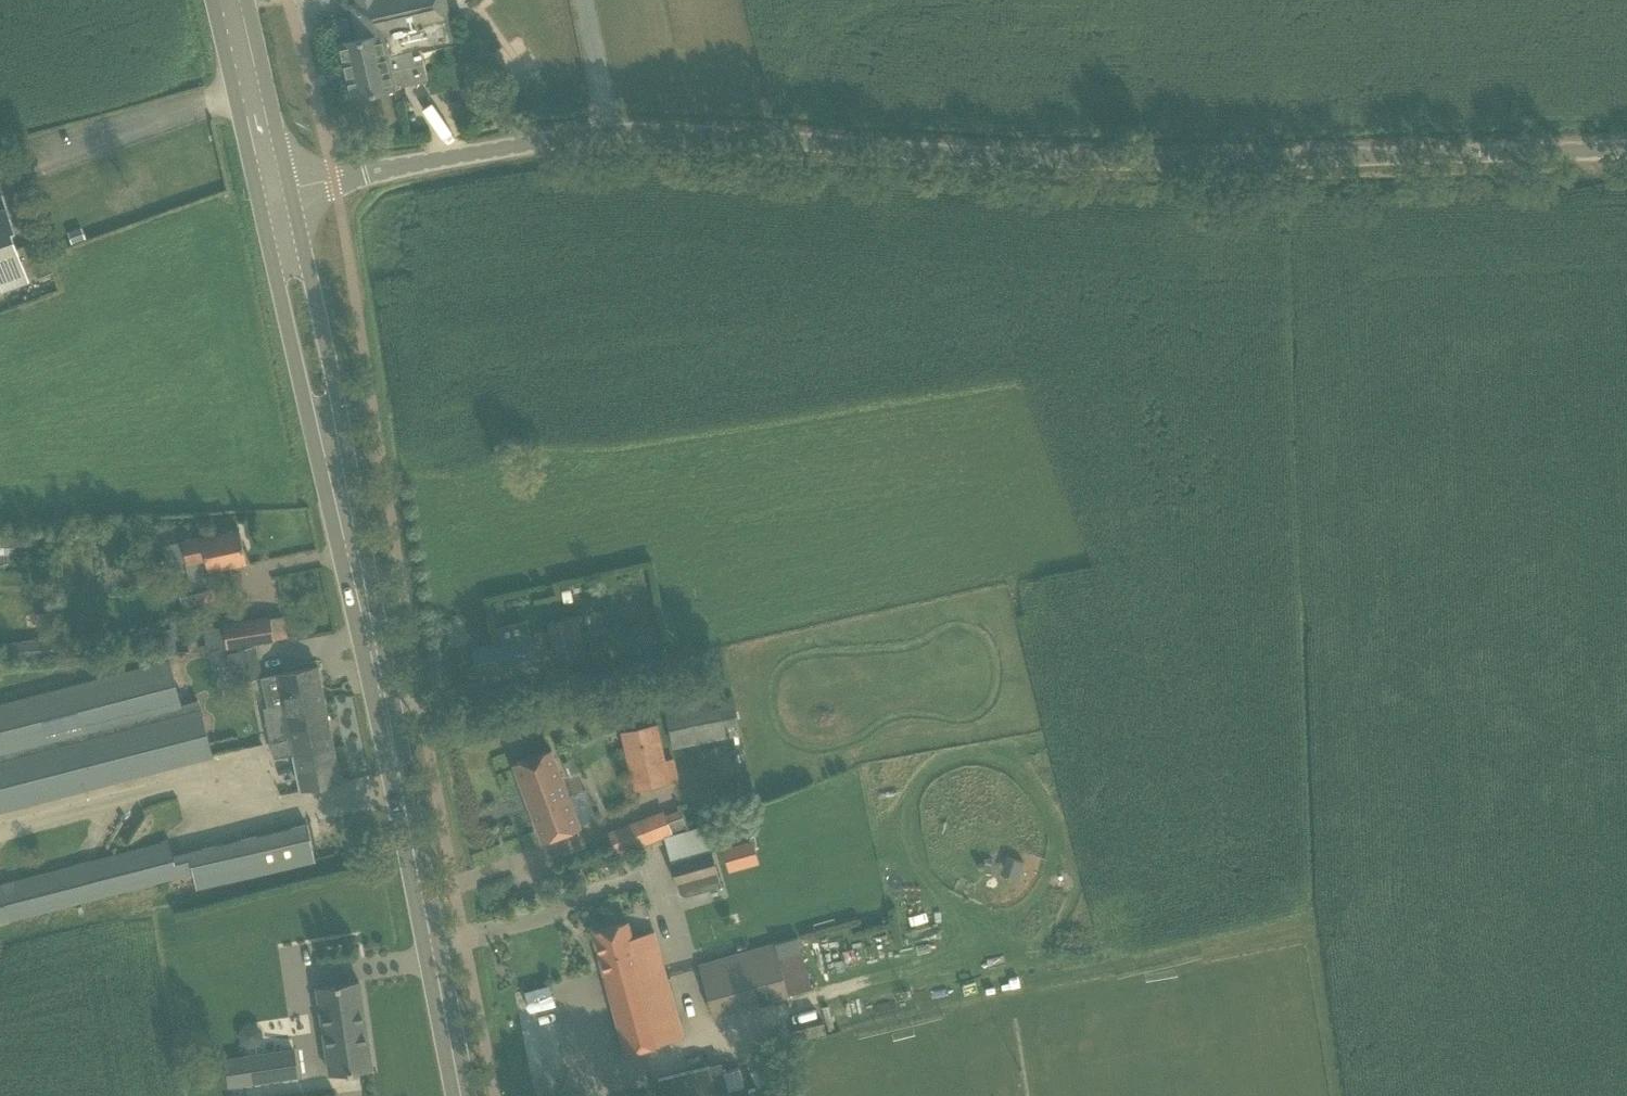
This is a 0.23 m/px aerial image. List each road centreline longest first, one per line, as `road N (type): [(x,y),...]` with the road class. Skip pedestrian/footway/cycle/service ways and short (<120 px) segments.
road 1 (unclassified): [(275,193),(632,133),(1187,176),(1626,154)]
road 2 (secondary): [(463,1095),(335,472)]
road 3 (secondary): [(335,472),(336,391),(307,253),(275,193)]
road 4 (secondary): [(275,193),(272,260),(301,398),(335,472)]
road 5 (secondary): [(275,193),(225,0)]

